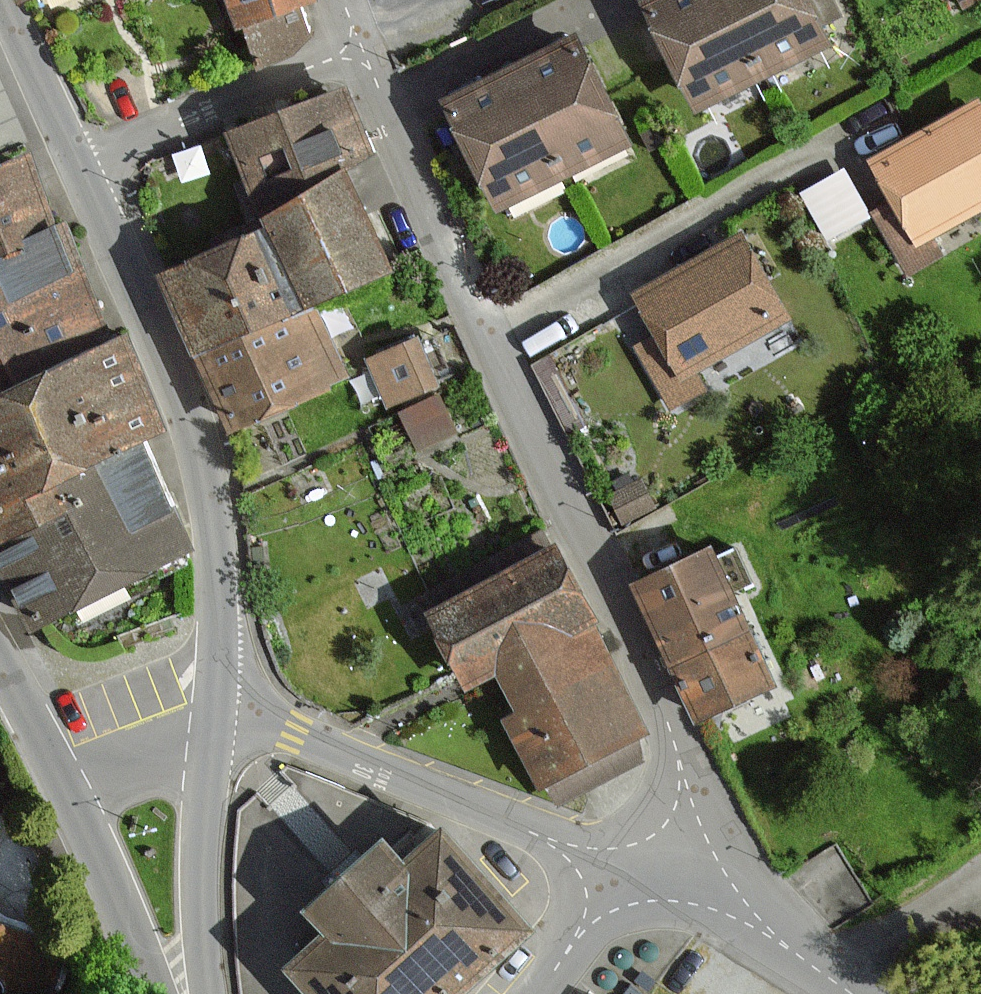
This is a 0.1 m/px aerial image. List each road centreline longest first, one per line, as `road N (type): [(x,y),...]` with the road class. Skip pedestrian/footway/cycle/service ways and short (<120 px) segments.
road 1 (residential): [(676,880),(690,811),(680,758),(426,218),(359,50)]
road 2 (tertiary): [(220,702),(220,536),(183,403),(80,172)]
road 3 (residential): [(628,866),(220,702)]
road 4 (residential): [(359,50),(80,172)]
road 5 (tertiary): [(205,993),(217,735)]
road 6 (tertiary): [(62,790),(165,993)]
road 7 (residential): [(848,993),(753,919),(676,880)]
road 8 (tertiary): [(80,172),(1,0)]
road 9 (track): [(980,866),(827,977)]
road 10 (residential): [(217,735),(62,790)]
road 11 (residential): [(528,993),(628,866)]
road 12 (tertiary): [(0,673),(62,790)]

